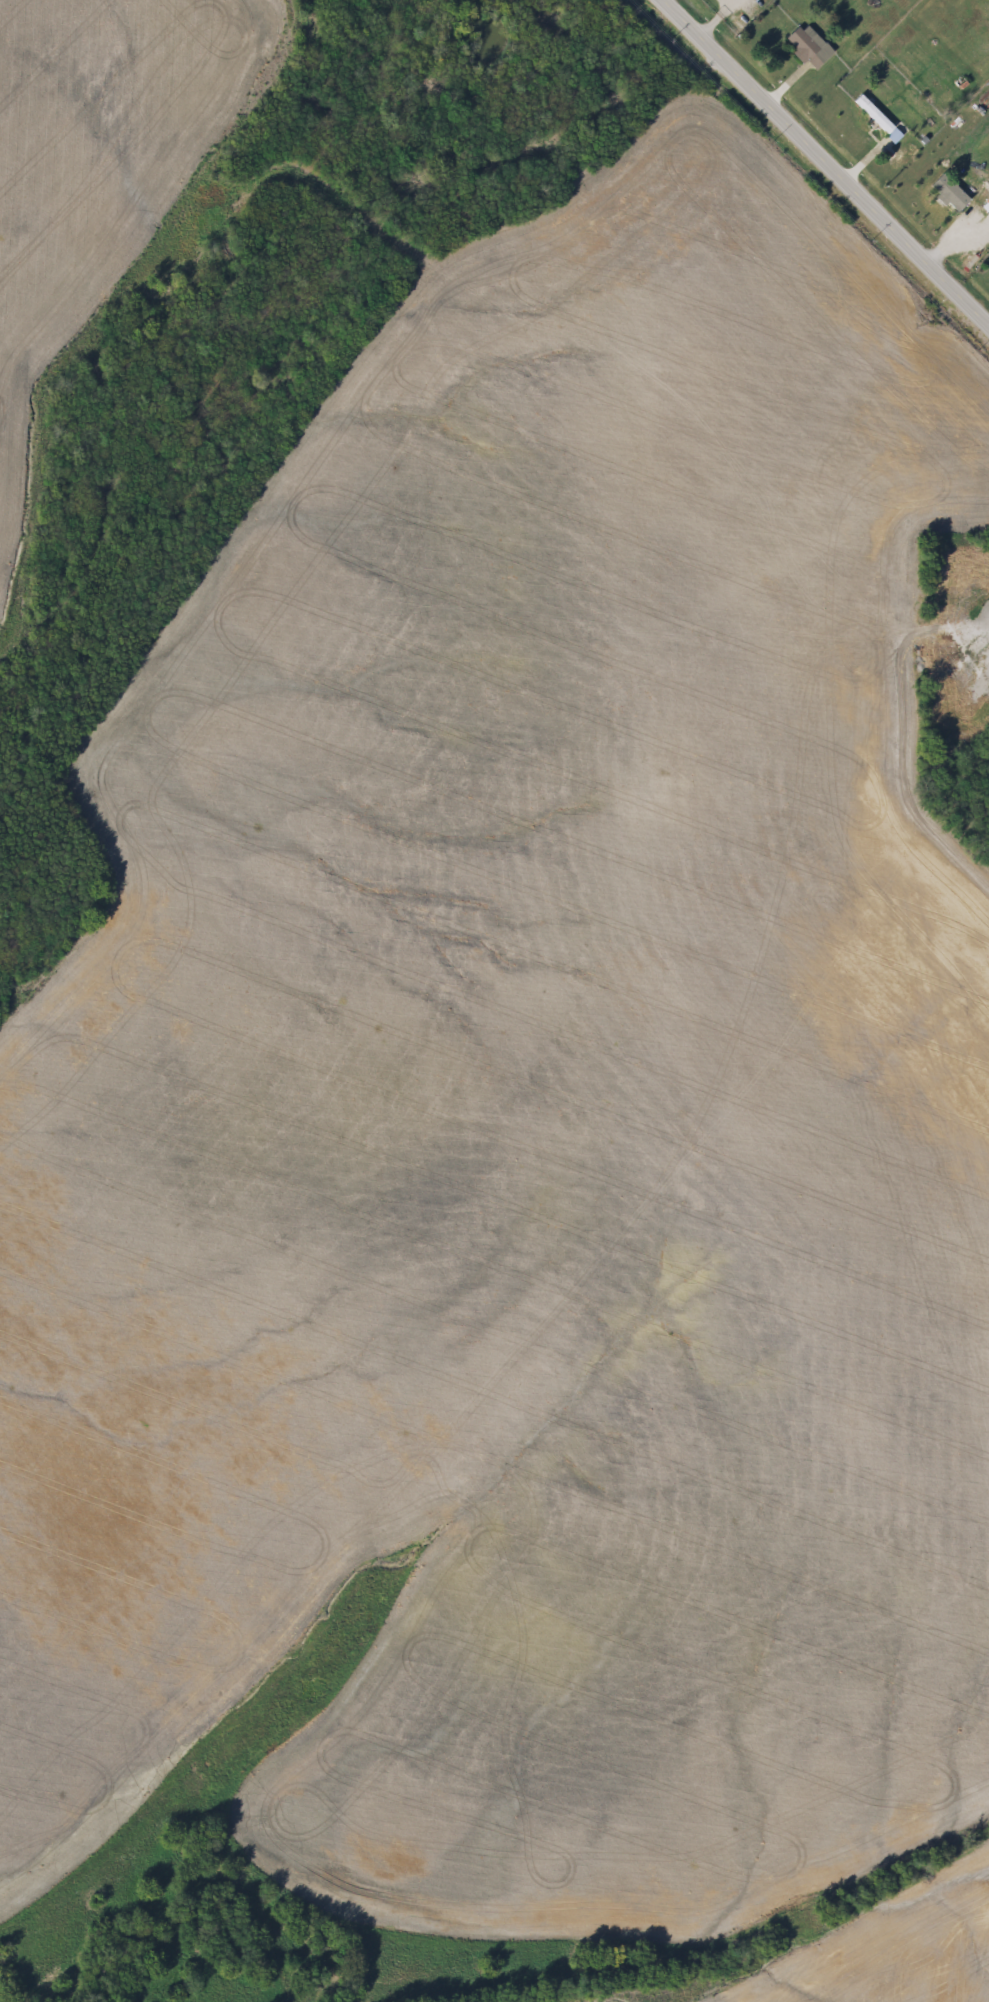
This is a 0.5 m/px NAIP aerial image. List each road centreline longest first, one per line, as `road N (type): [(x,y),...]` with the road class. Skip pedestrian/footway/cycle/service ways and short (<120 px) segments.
road 1 (secondary): [(668,0),(988,324)]

